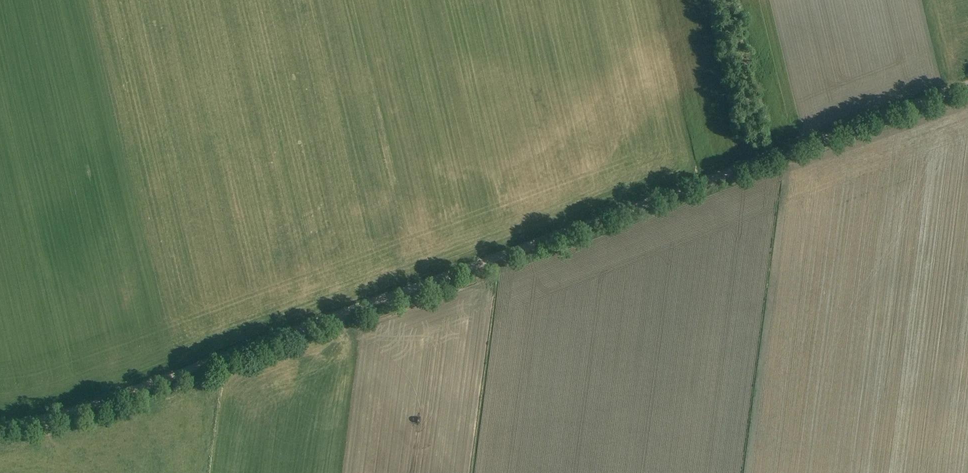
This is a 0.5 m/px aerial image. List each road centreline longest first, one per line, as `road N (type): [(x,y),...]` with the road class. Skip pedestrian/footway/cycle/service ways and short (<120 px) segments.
road 1 (track): [(0,429),(80,412),(967,86)]

